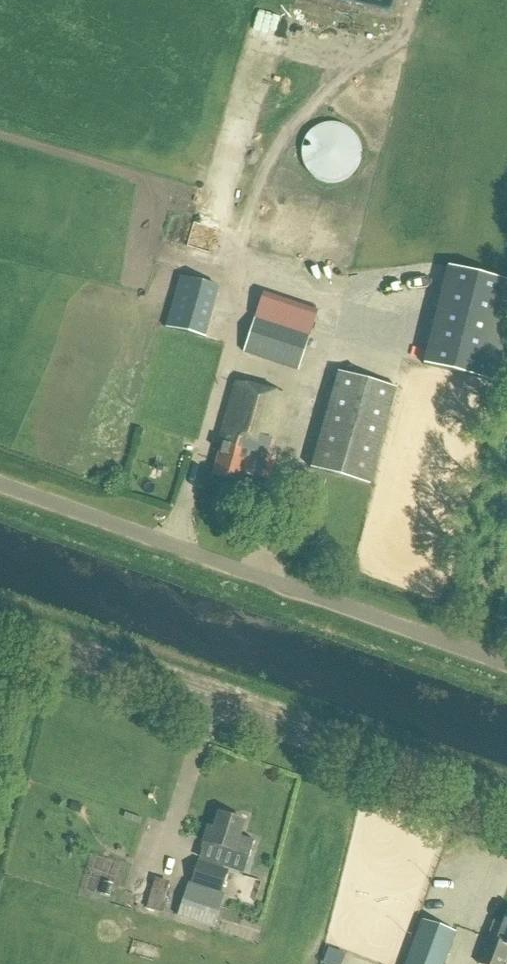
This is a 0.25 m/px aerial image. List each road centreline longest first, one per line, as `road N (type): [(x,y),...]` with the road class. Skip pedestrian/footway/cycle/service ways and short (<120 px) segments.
road 1 (unclassified): [(506,665),(0,485)]
road 2 (tertiary): [(506,807),(0,631)]

